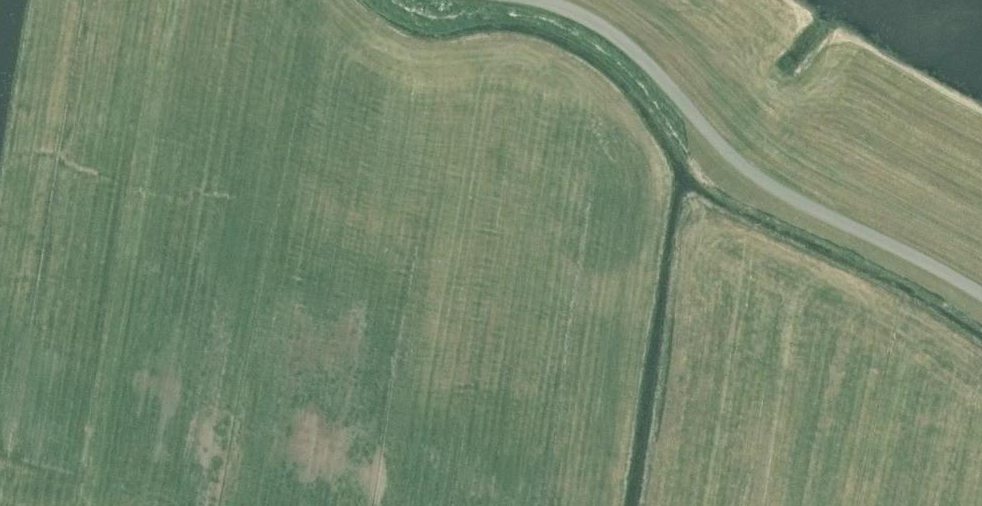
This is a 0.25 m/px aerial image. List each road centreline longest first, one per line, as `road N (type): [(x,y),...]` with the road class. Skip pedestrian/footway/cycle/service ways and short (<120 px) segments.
road 1 (unclassified): [(540,0),(622,41),(728,157),(765,185),(981,297)]

